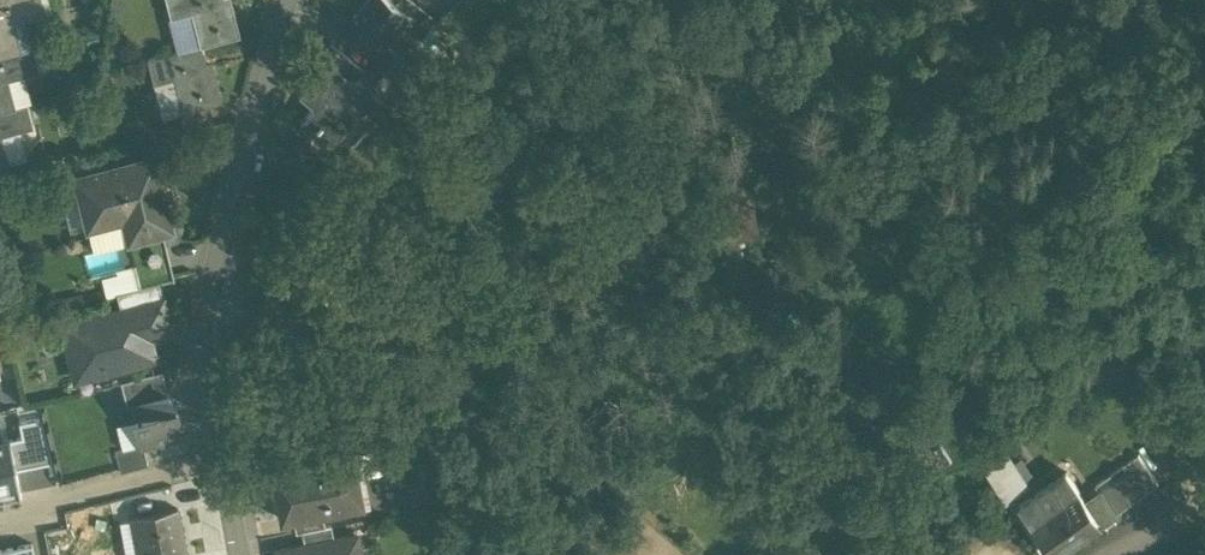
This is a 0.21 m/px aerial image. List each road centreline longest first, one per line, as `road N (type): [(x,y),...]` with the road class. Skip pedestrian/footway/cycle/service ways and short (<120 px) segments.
road 1 (residential): [(286,0),(200,329),(221,456)]
road 2 (residential): [(221,456),(0,508)]

